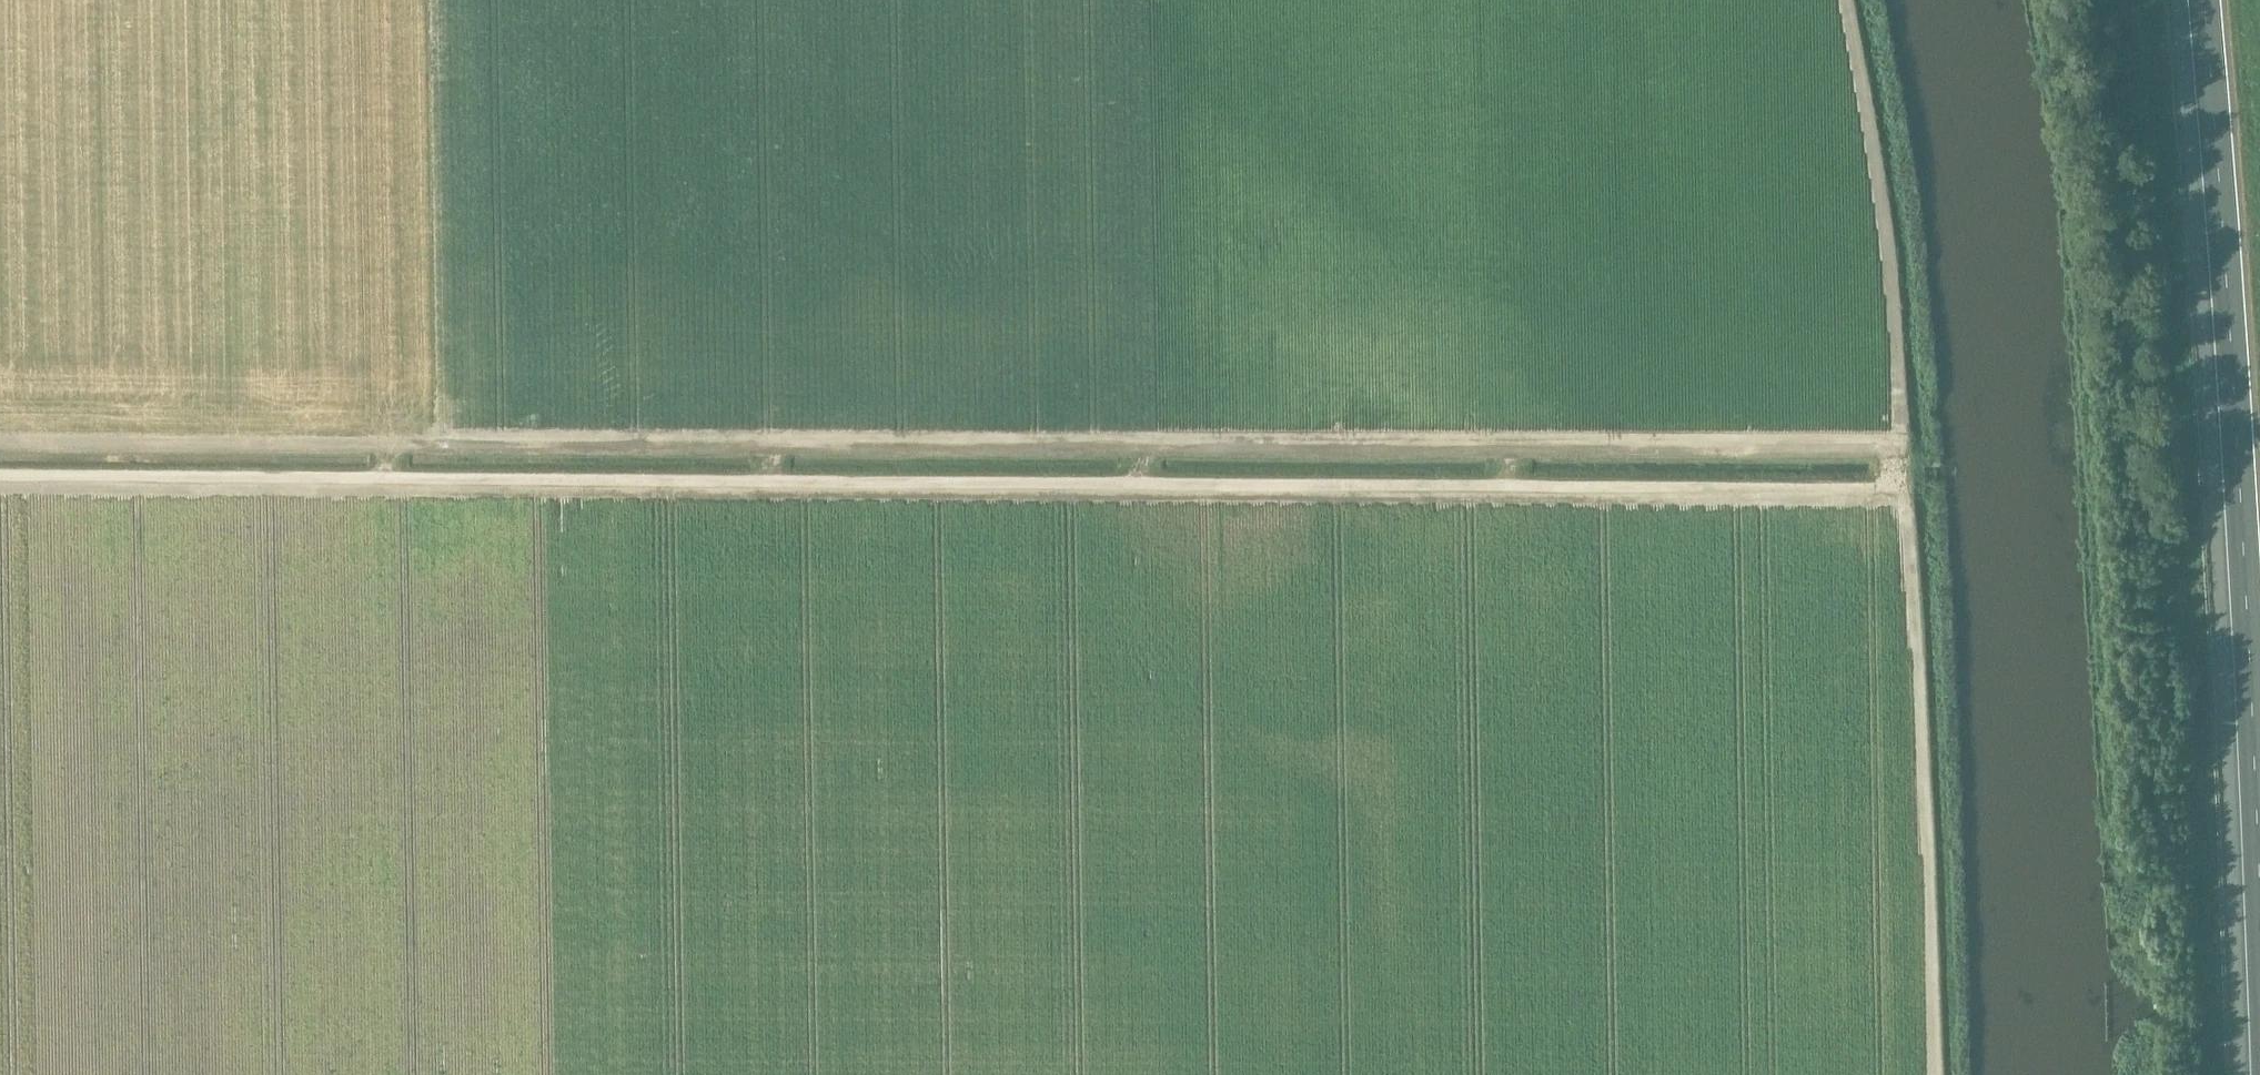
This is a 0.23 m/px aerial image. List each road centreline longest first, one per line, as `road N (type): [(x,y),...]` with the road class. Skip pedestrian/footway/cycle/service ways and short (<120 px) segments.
road 1 (motorway): [(2203,0),(2259,918)]

